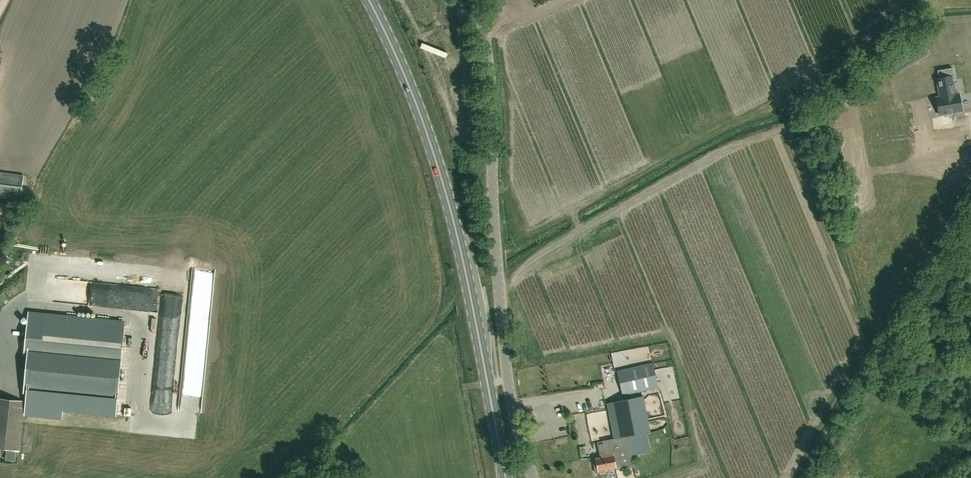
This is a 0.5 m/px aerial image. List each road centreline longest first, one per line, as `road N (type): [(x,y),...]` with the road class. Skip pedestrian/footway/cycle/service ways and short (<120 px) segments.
road 1 (unclassified): [(534,477),(508,380),(492,101),(478,0)]
road 2 (primary): [(442,177),(507,477)]
road 3 (primary): [(442,177),(369,0)]

